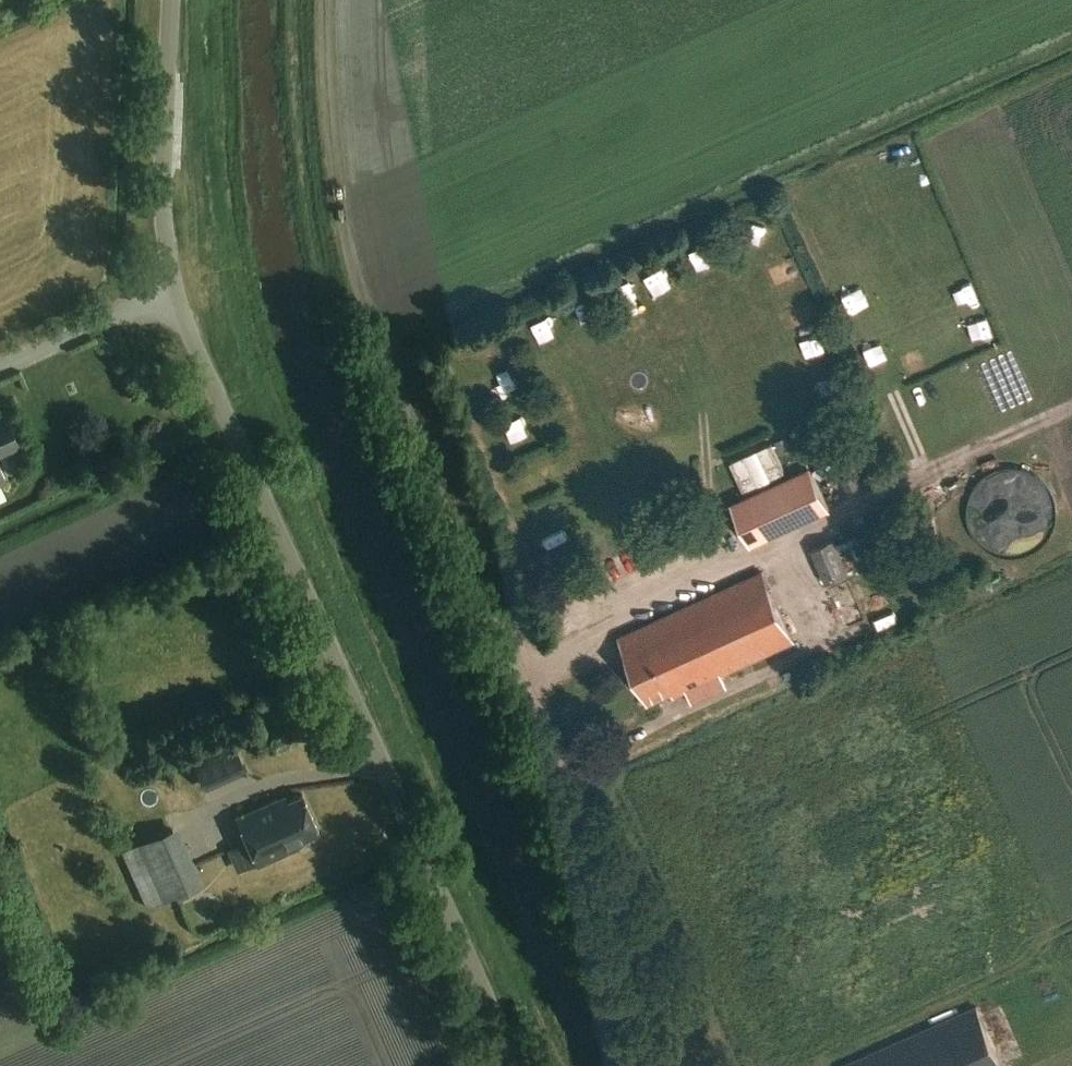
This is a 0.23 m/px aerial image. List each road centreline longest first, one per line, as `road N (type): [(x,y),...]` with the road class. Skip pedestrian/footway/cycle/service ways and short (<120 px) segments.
road 1 (tertiary): [(518,1065),(174,282),(165,159),(171,0)]
road 2 (track): [(483,596),(369,328),(345,241),(321,65),(323,0)]
road 3 (unclassified): [(694,1065),(483,596)]
road 4 (track): [(1071,409),(898,492)]

